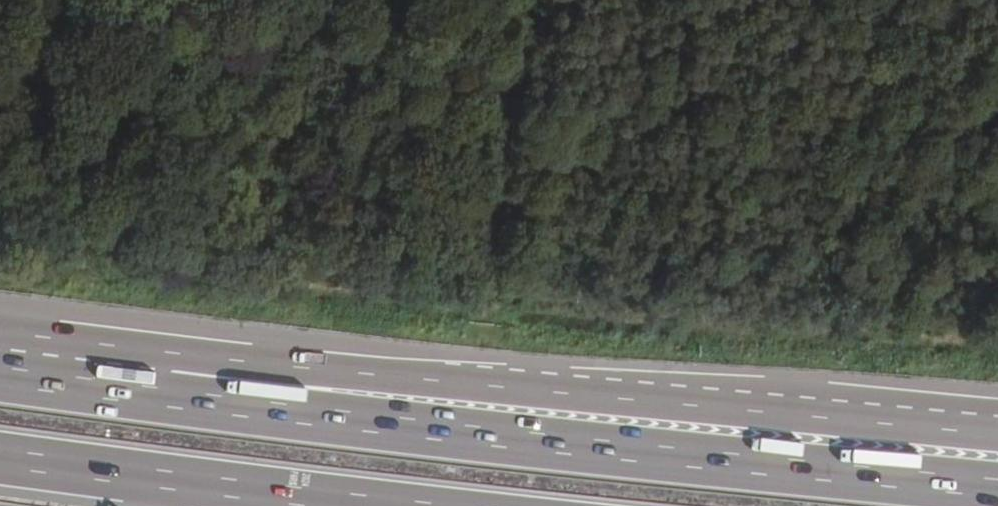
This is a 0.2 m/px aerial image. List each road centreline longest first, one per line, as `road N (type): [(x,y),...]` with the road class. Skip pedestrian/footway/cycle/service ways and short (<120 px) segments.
road 1 (motorway): [(997,487),(447,432),(186,385)]
road 2 (motorway): [(997,433),(290,369),(186,385)]
road 3 (motorway): [(0,460),(372,505)]
road 4 (motorway): [(186,385),(0,359)]

